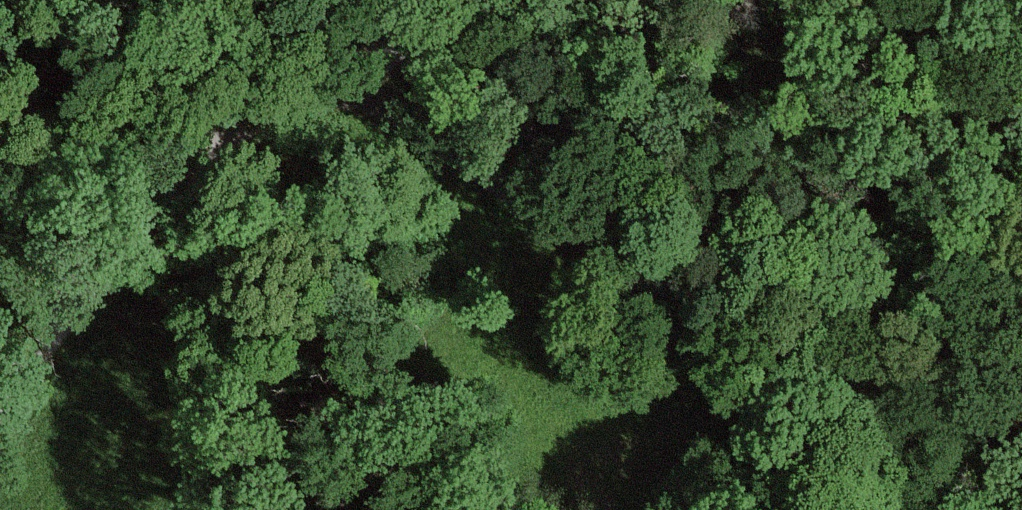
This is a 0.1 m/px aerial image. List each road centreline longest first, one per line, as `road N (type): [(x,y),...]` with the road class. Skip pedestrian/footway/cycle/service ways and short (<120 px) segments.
road 1 (track): [(0,404),(60,302),(162,188),(223,140),(390,45),(538,4),(608,0)]
road 2 (track): [(696,332),(558,218),(328,76)]

